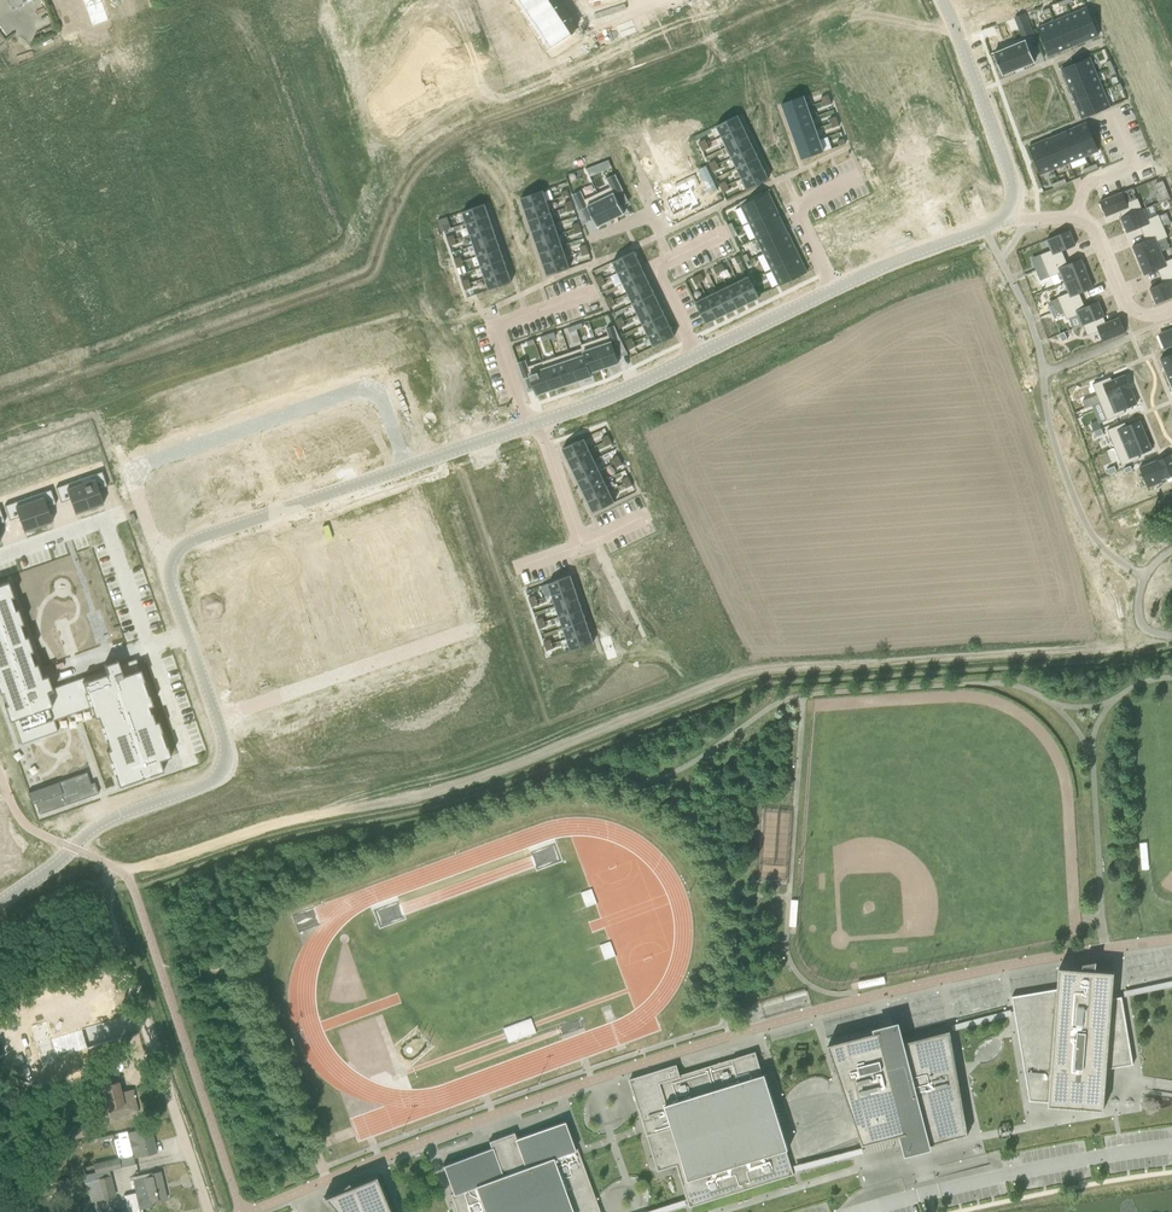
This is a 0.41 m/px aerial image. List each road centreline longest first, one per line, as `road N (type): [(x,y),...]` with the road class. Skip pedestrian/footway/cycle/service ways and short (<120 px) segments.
road 1 (track): [(1171,638),(740,668),(474,776),(275,823),(47,899),(0,929)]
road 2 (residential): [(407,463),(378,382),(124,471),(155,552),(167,560)]
road 3 (residential): [(207,1211),(99,883)]
road 4 (residential): [(216,722),(225,747),(216,777),(97,826),(0,903)]
road 5 (residential): [(377,662),(469,628),(407,463)]
road 6 (residential): [(1171,308),(1134,323),(1094,221),(1075,210),(1012,210)]
road 7 (residential): [(942,0),(1012,185),(1012,210)]
road 8 (residential): [(1012,210),(832,290)]
road 9 (residential): [(581,297),(493,330),(525,423)]
road 10 (residential): [(273,509),(336,677)]
road 11 (residential): [(315,495),(377,662)]
road 12 (residential): [(697,353),(537,419)]
road 13 (residential): [(832,290),(697,353)]
road 14 (residential): [(151,648),(107,521)]
road 15 (residential): [(537,419),(580,545)]
road 16 (residential): [(216,722),(336,677)]
road 17 (residential): [(525,423),(407,463)]
road 18 (residential): [(273,509),(181,540),(167,560)]
road 19 (residential): [(191,761),(151,648)]

